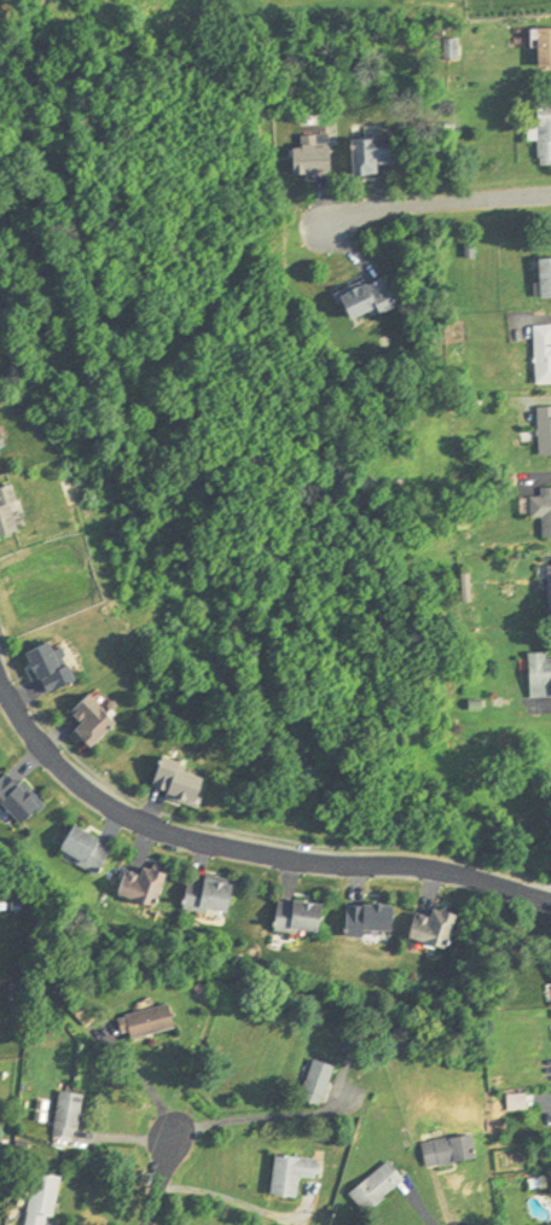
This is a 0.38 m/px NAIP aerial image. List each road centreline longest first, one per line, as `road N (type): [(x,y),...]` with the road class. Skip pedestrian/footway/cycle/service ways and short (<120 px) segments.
road 1 (residential): [(0,686),(52,764),(137,825),(307,867),(440,875),(550,904)]
road 2 (residential): [(331,226),(385,210),(550,203)]

